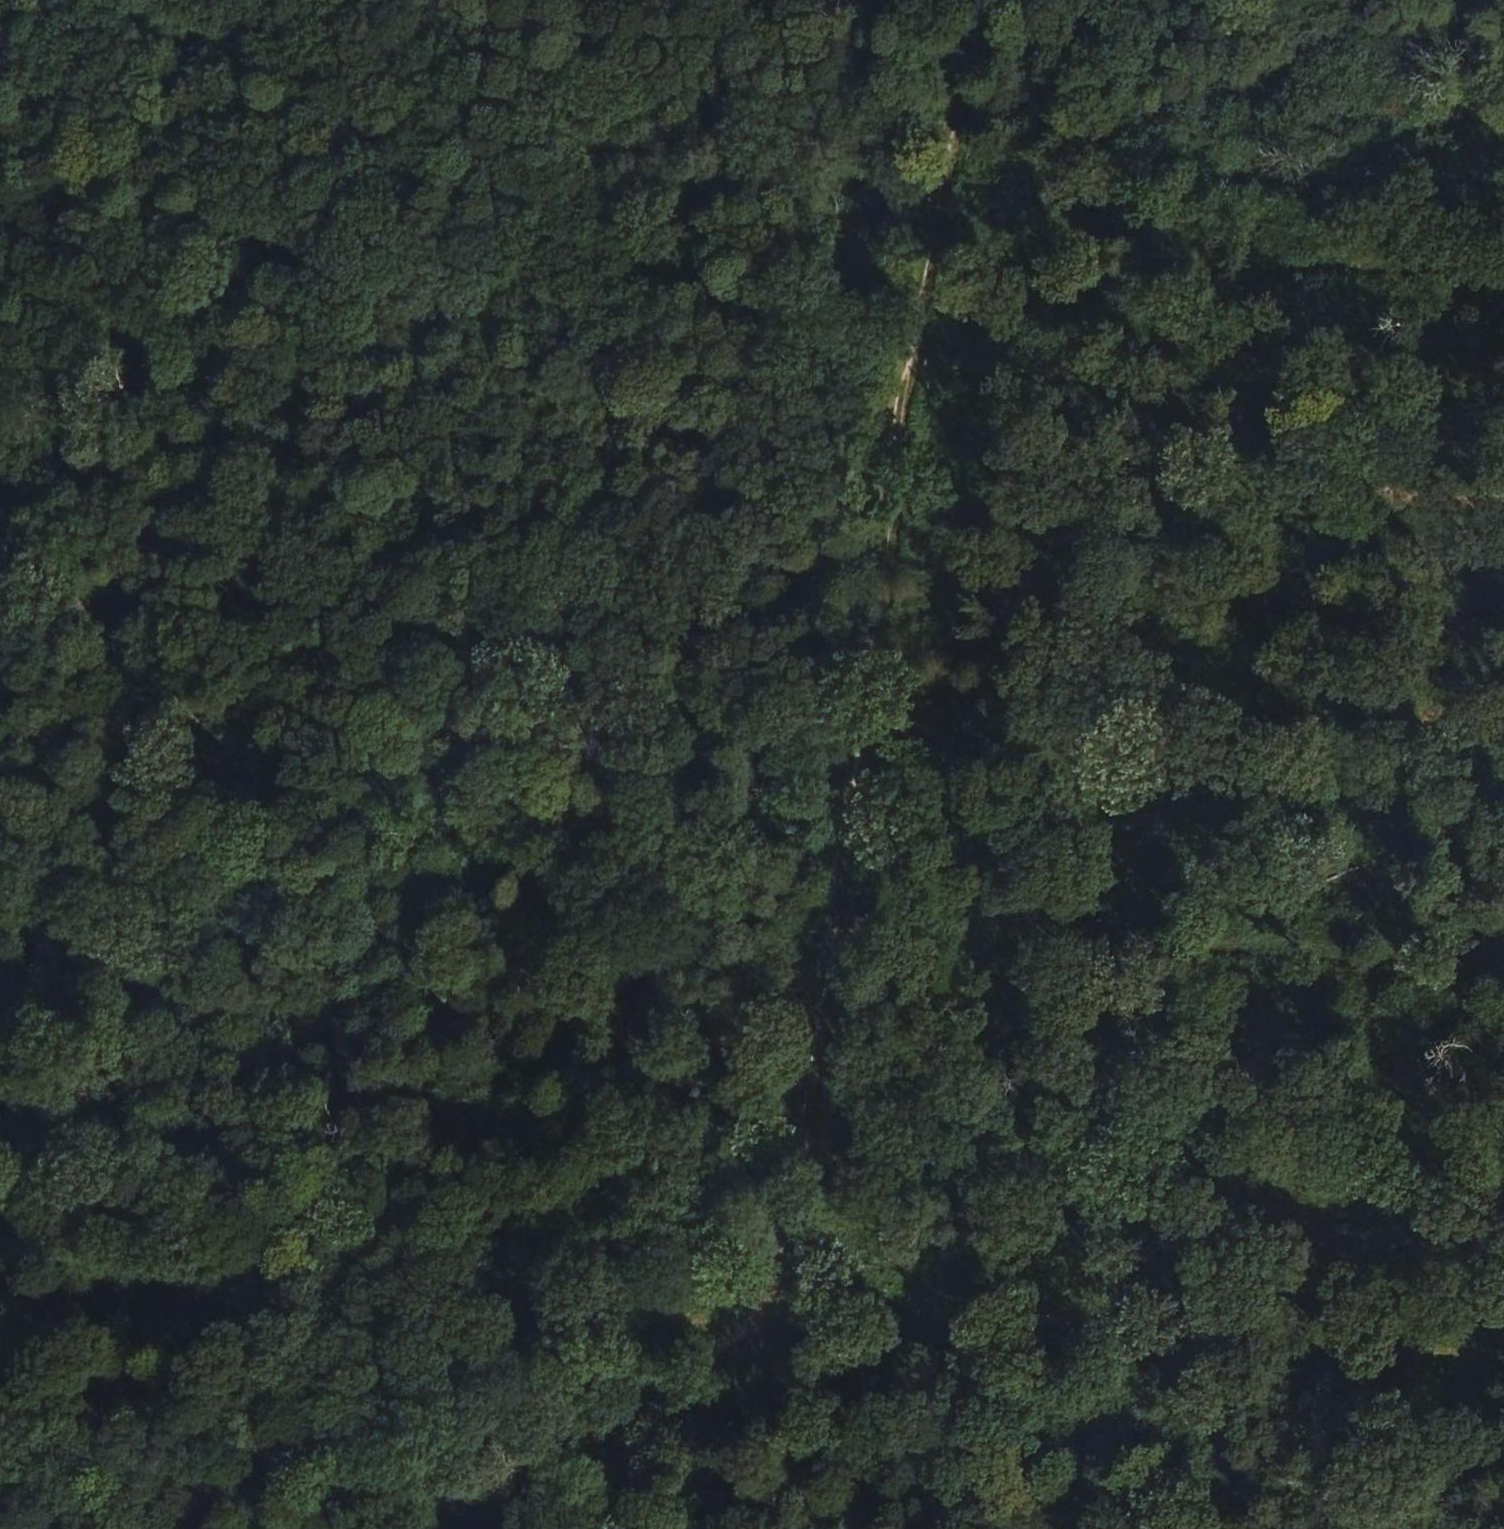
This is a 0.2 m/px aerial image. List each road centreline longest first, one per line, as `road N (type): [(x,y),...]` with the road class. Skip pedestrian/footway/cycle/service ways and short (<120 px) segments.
road 1 (track): [(779,1325),(974,0)]
road 2 (track): [(779,1325),(0,495)]
road 3 (track): [(779,1325),(1503,1357)]
road 4 (track): [(449,1528),(779,1325)]
road 5 (track): [(779,1325),(829,1528)]

